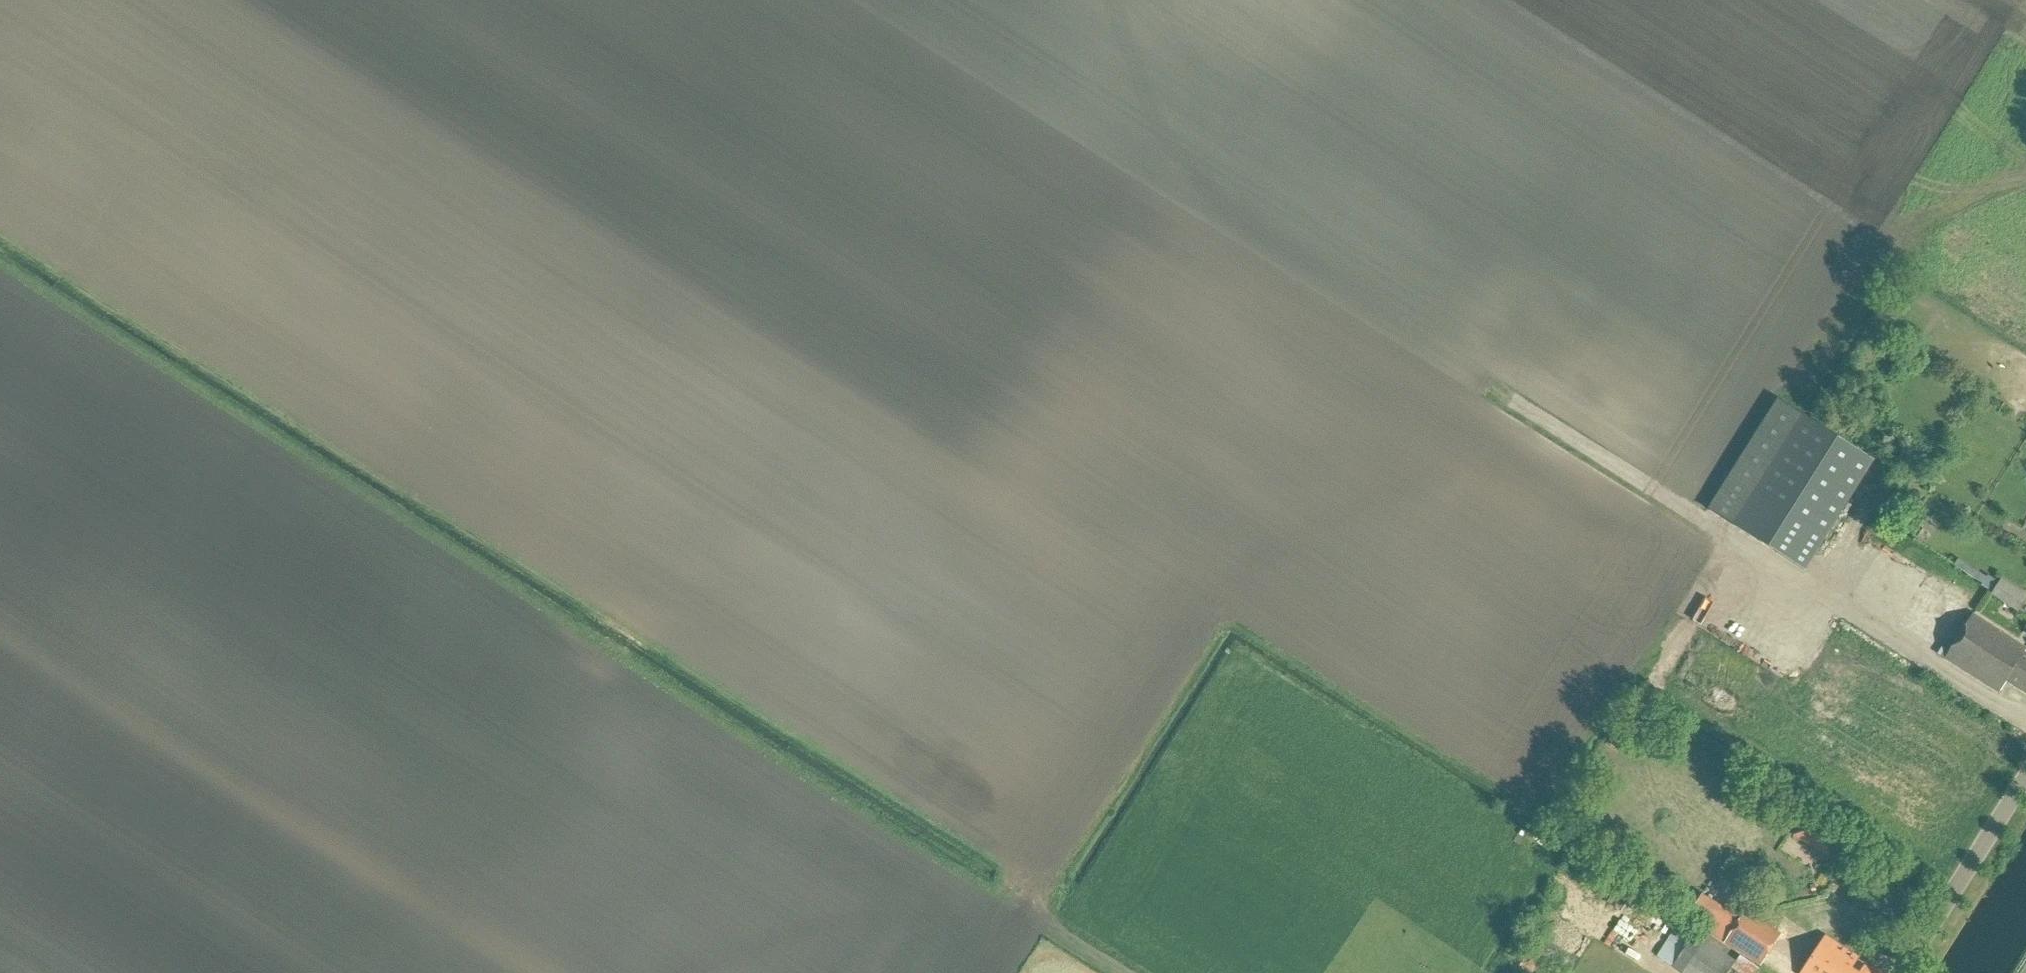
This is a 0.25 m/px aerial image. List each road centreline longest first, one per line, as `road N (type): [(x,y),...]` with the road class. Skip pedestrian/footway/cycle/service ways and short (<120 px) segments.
road 1 (unclassified): [(1903,972),(2025,781)]

